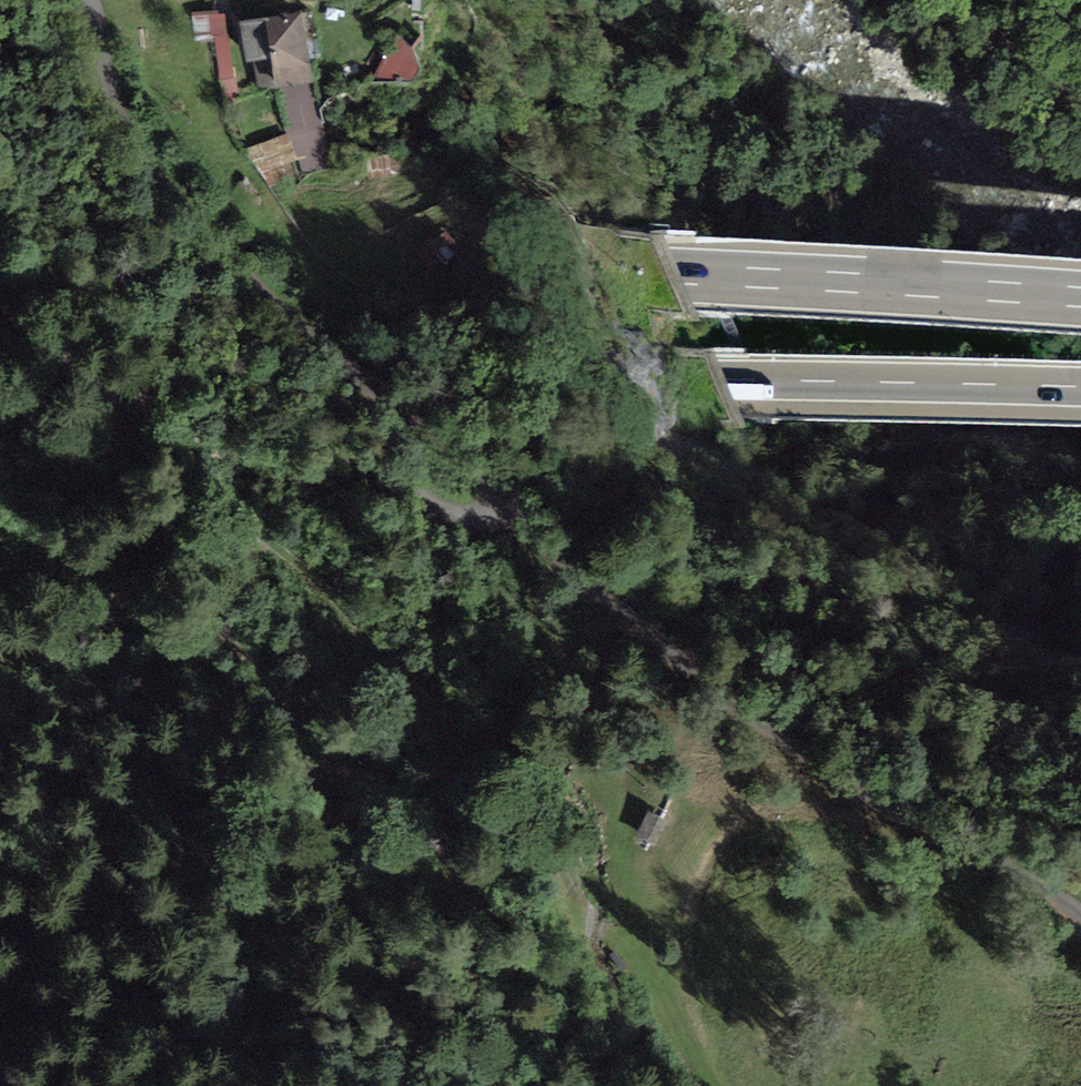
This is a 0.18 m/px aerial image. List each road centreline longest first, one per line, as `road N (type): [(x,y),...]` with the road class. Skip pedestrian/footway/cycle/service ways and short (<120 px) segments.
road 1 (motorway): [(1080,297),(0,220)]
road 2 (motorway): [(0,326),(444,368),(1080,386)]
road 3 (track): [(108,405),(161,461),(283,551),(498,777),(556,849),(587,927),(661,976),(712,1085)]
road 4 (track): [(108,405),(100,424),(105,448),(178,534),(212,635),(301,696),(351,781),(417,811),(475,892),(527,1085)]
road 5 (track): [(506,499),(556,554),(752,707),(1080,925)]
road 6 (track): [(506,499),(491,515),(467,518),(367,468),(241,466),(149,408),(108,405)]
road 7 (track): [(1080,142),(943,0)]
road 8 (track): [(0,321),(51,340),(108,405)]

